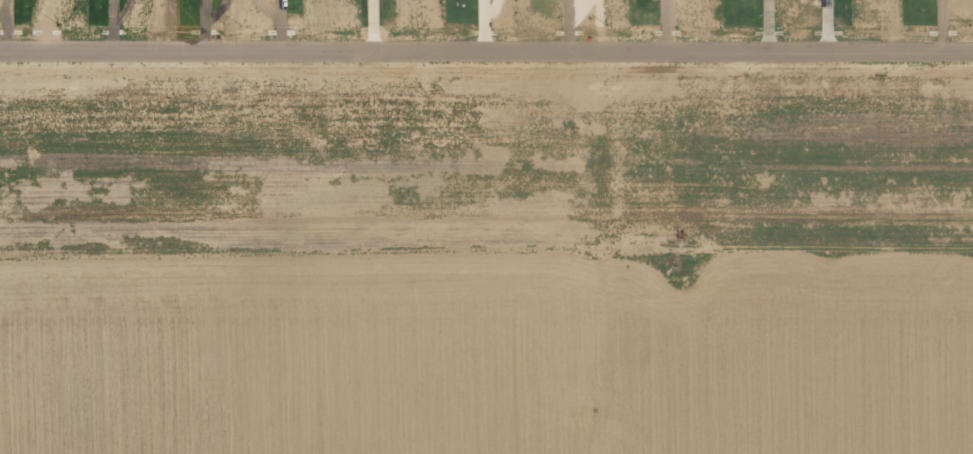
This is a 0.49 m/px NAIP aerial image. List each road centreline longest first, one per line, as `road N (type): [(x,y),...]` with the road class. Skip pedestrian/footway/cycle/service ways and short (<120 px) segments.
road 1 (residential): [(0,52),(972,51)]

